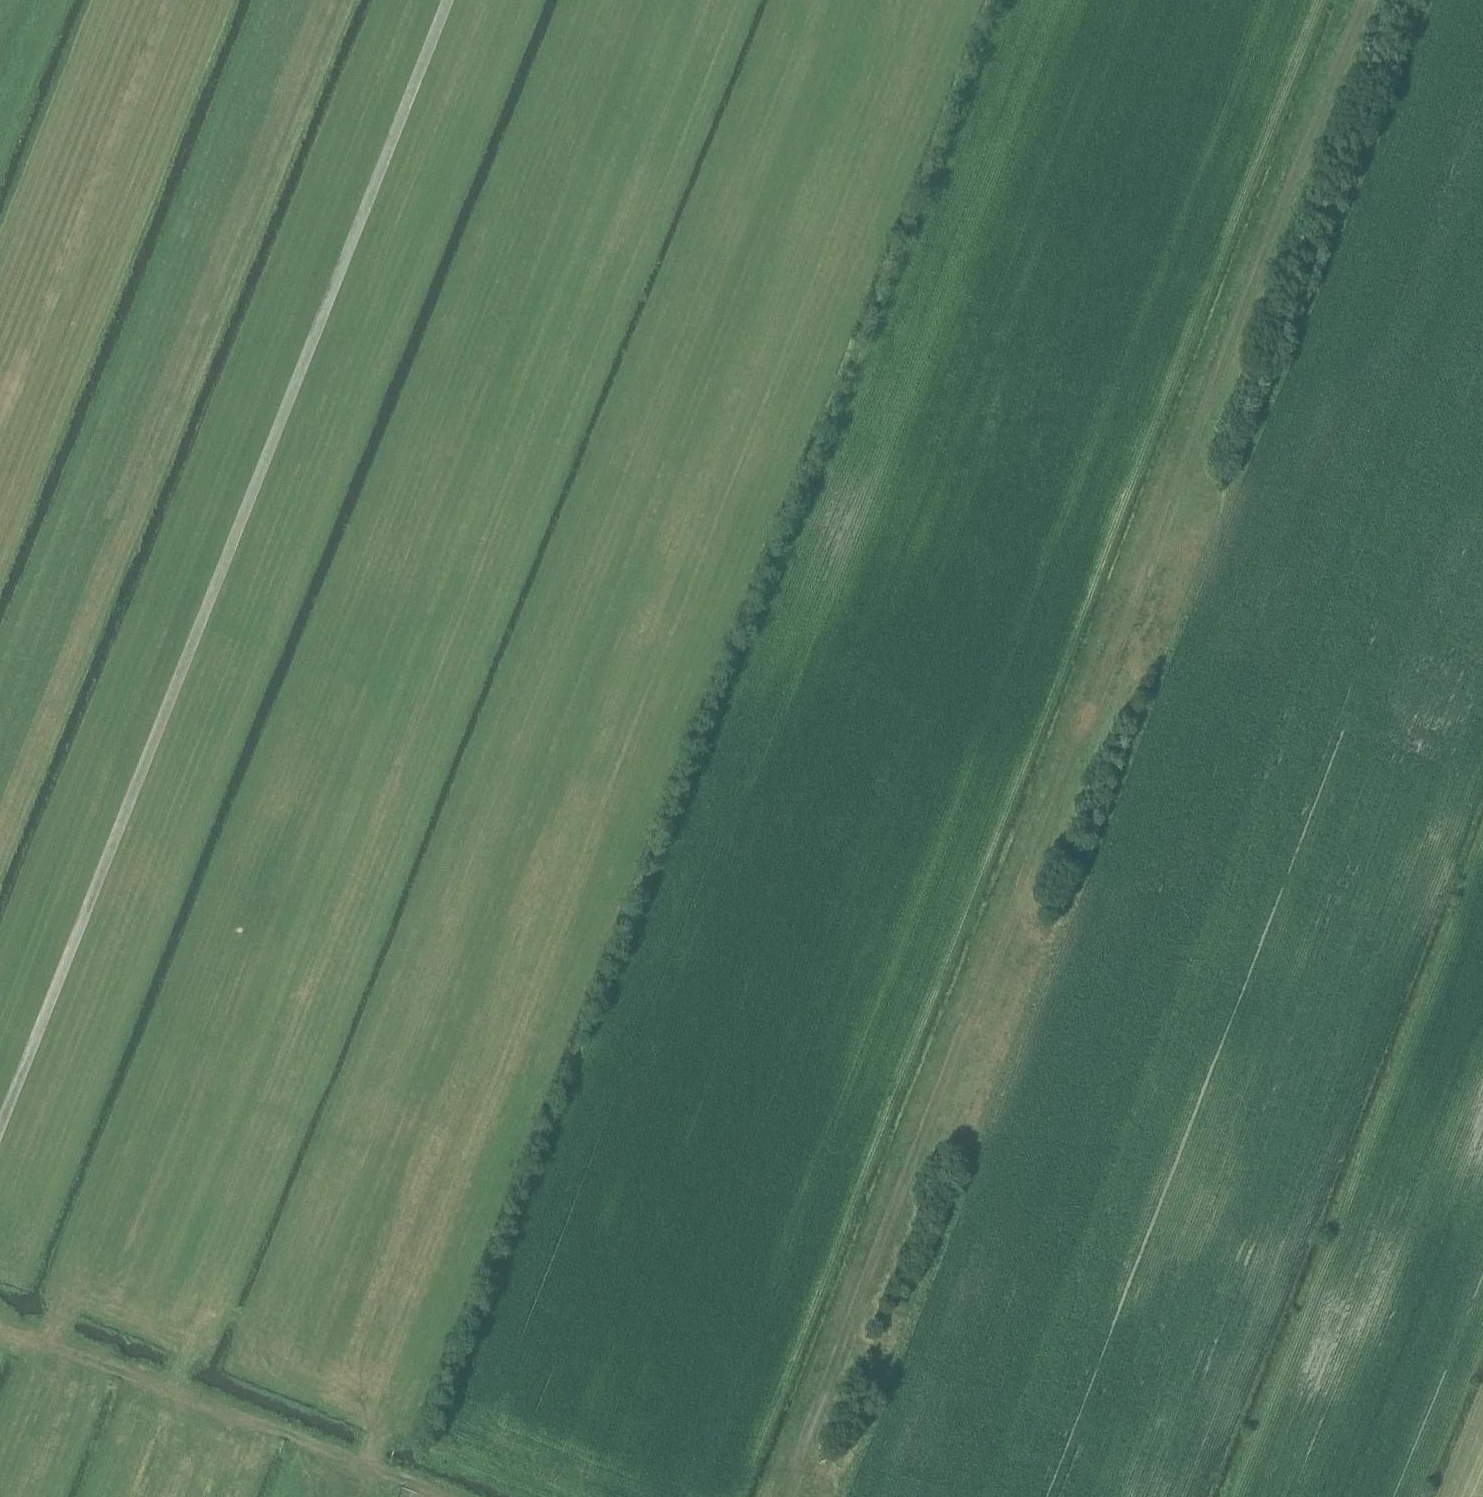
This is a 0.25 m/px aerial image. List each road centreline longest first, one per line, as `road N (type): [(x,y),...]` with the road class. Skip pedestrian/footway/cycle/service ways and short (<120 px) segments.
road 1 (track): [(1355,0),(1153,507),(802,1438),(790,1496)]
road 2 (track): [(0,1124),(447,0)]
road 3 (track): [(438,1496),(0,1328)]

